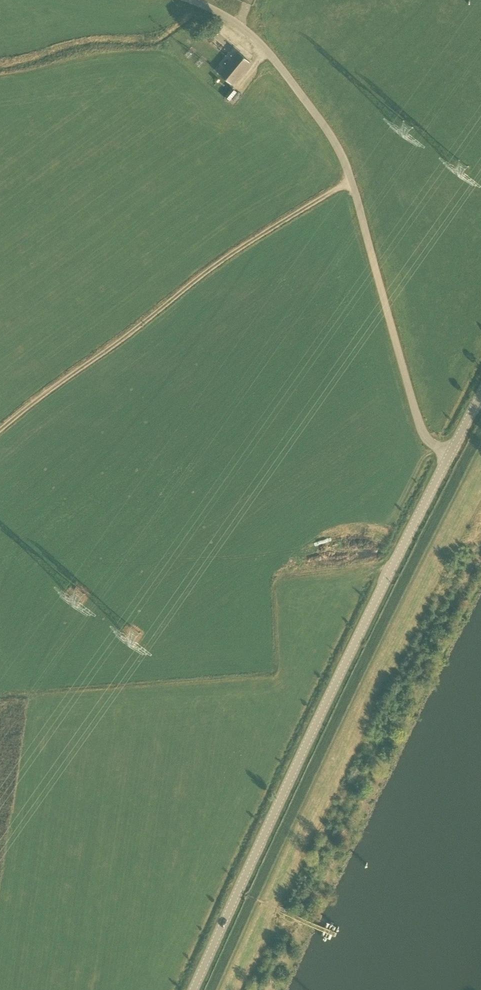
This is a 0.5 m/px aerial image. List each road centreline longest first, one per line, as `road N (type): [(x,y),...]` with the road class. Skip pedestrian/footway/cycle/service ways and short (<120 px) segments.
road 1 (residential): [(194,989),(450,453)]
road 2 (residential): [(450,453),(423,433),(358,197),(323,121),(264,48),(197,0)]
road 3 (track): [(352,181),(174,297),(0,432)]

